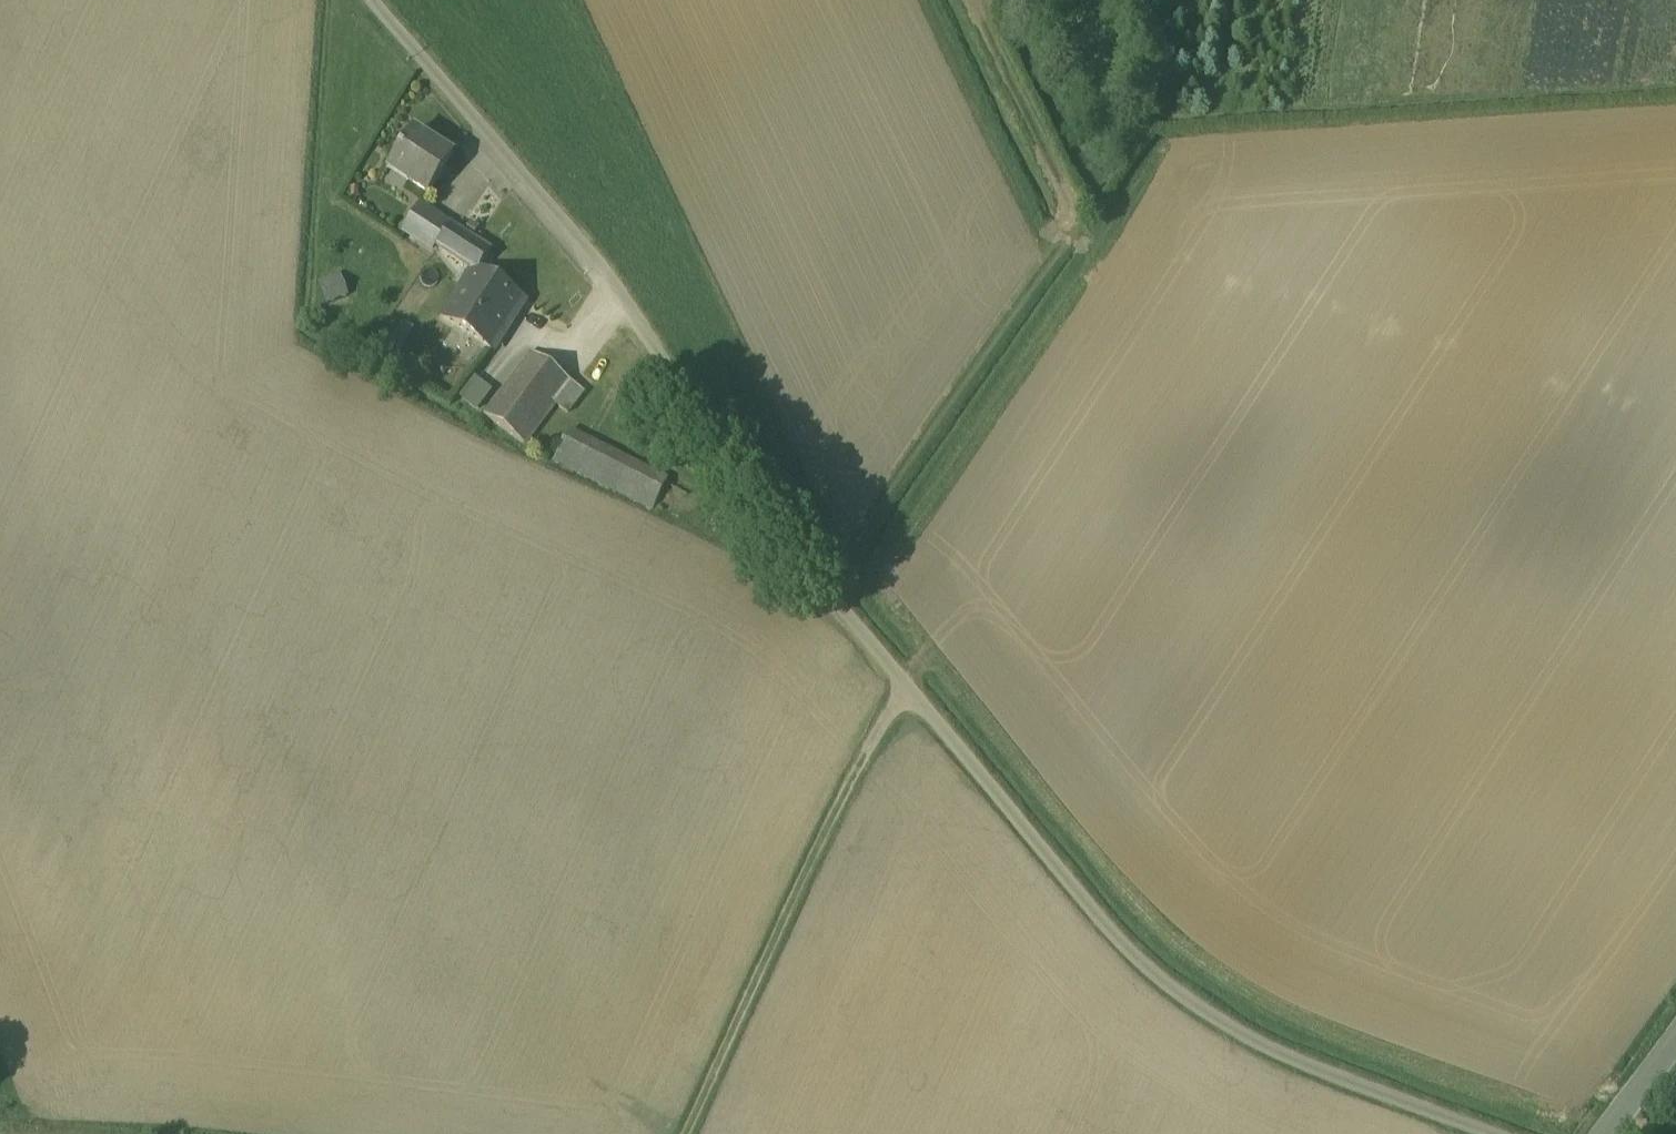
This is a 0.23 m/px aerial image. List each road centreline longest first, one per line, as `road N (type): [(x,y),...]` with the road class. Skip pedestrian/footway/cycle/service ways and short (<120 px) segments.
road 1 (unclassified): [(374,0),(598,259),(738,475),(838,606),(1134,954),(1235,1030),(1290,1058),(1485,1133)]

